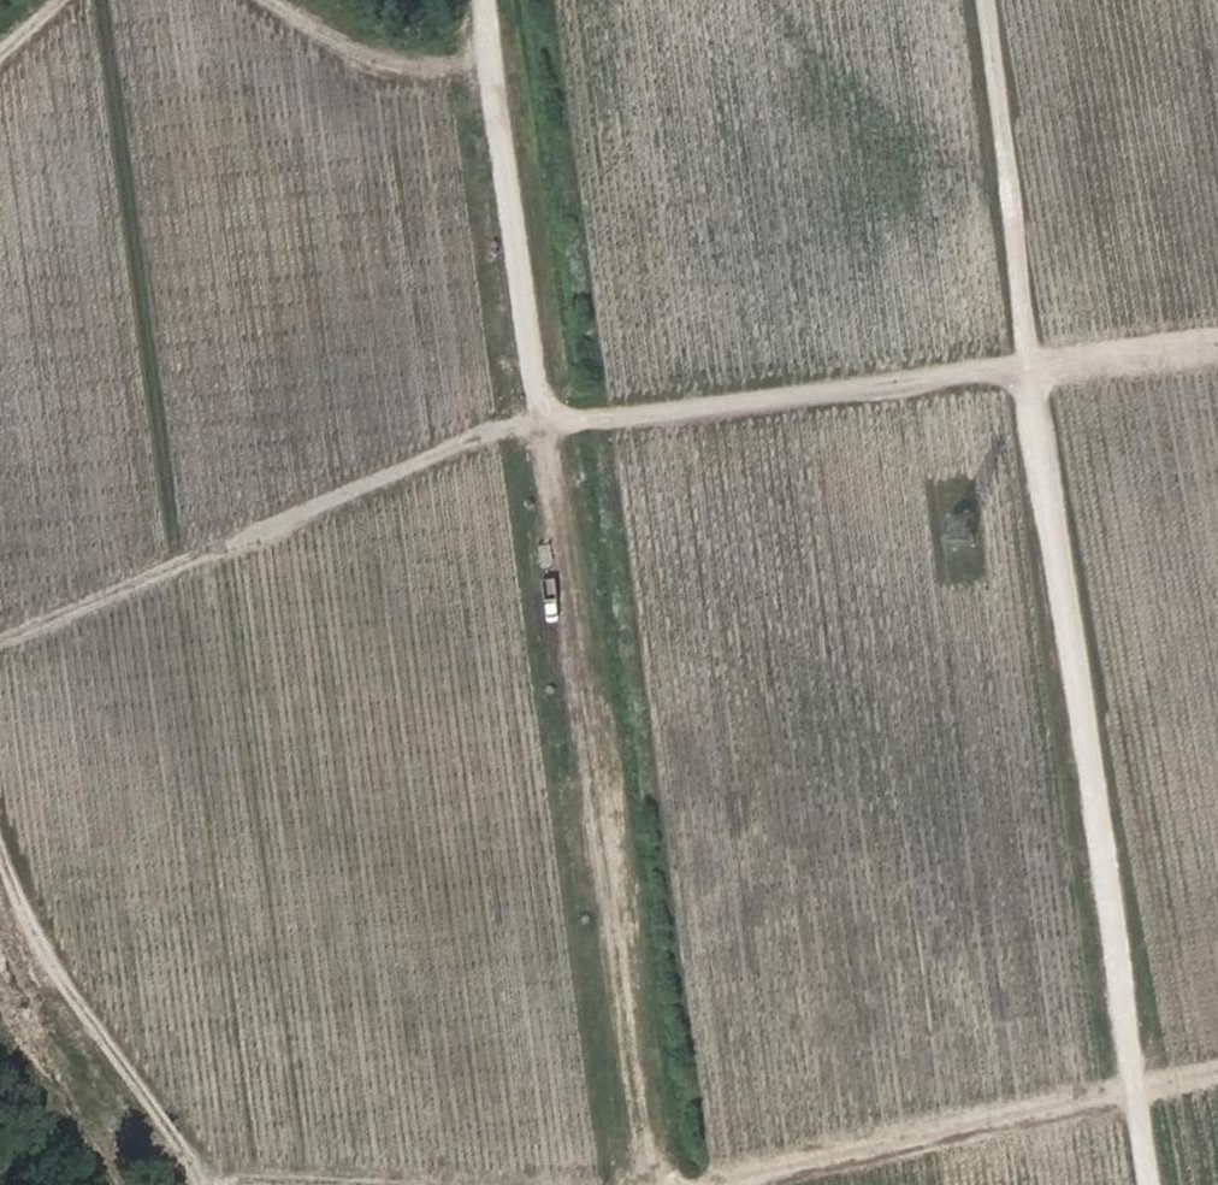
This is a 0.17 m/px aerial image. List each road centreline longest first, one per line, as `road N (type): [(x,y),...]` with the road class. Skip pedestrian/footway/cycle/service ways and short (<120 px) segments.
road 1 (track): [(0,640),(476,436),(549,417),(1217,350)]
road 2 (track): [(981,0),(1026,374),(1145,1184)]
road 3 (track): [(495,78),(549,417),(648,1184)]
road 4 (track): [(677,1184),(1217,1074)]
road 5 (track): [(205,1184),(46,964),(0,871)]
road 6 (track): [(255,0),(385,74),(495,78),(485,0)]
road 7 (track): [(201,1178),(344,1184)]

